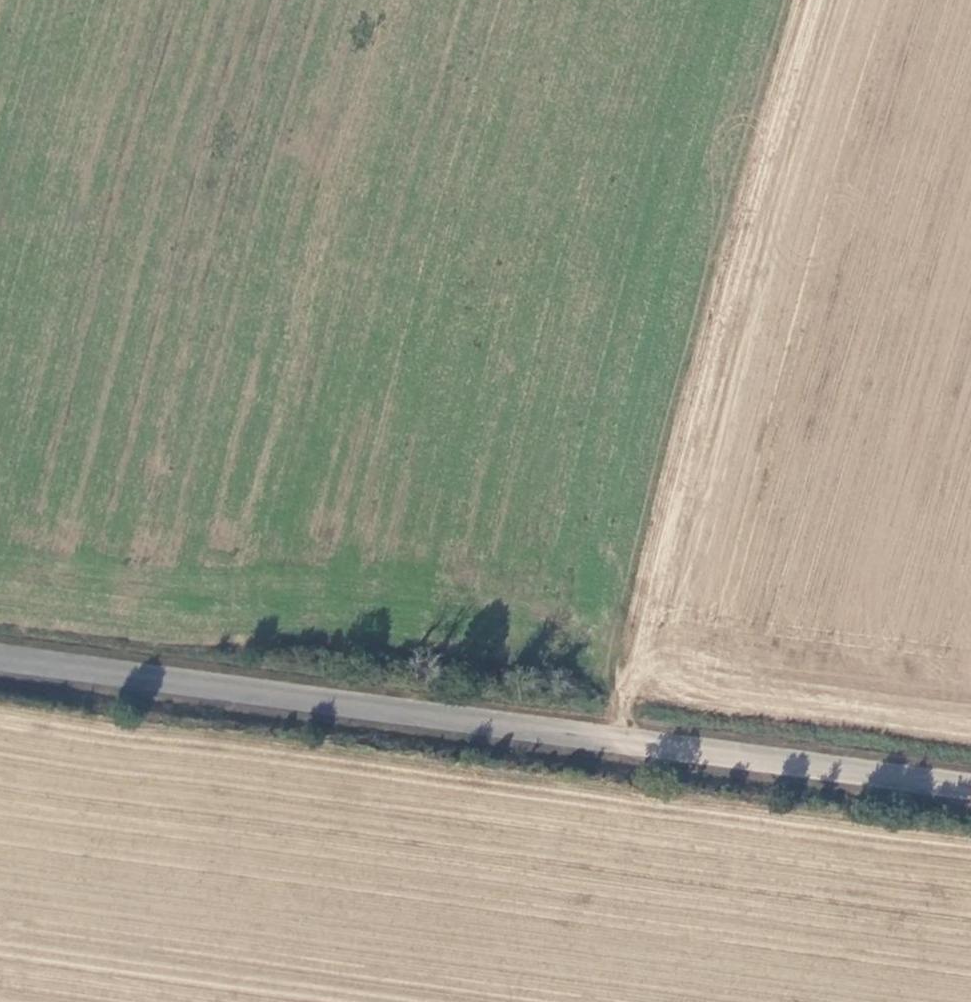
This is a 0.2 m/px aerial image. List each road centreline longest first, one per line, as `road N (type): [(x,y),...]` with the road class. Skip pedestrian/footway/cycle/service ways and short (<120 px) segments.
road 1 (unclassified): [(970,791),(0,664)]

